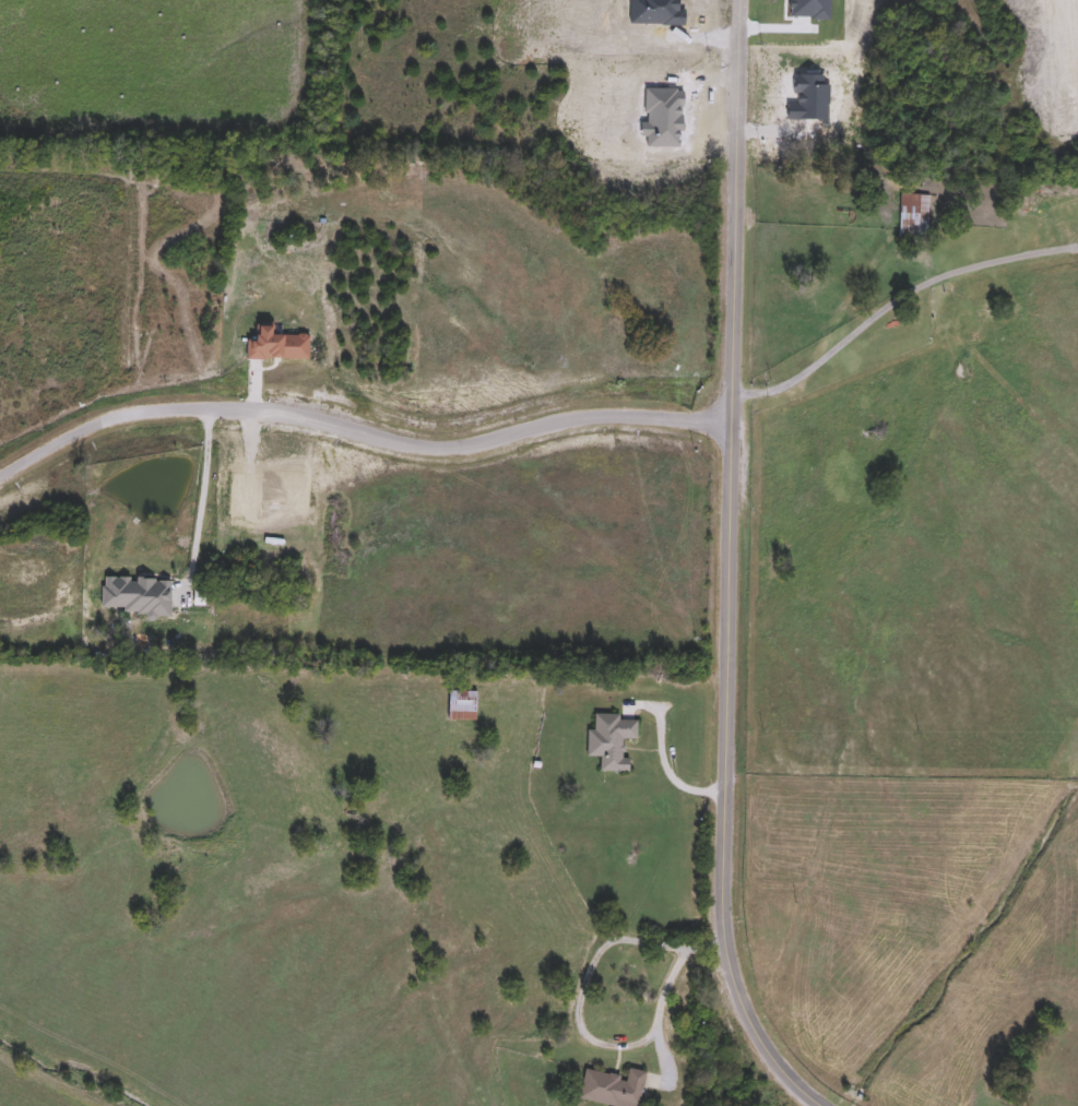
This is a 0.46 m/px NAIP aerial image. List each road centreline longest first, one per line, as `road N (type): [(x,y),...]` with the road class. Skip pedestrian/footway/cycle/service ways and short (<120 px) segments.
road 1 (residential): [(822,1105),(781,1075),(759,1046),(741,1011),(721,936),(746,0)]
road 2 (residential): [(0,474),(83,428),(158,412),(301,416),(431,447),(585,416),(733,424)]

